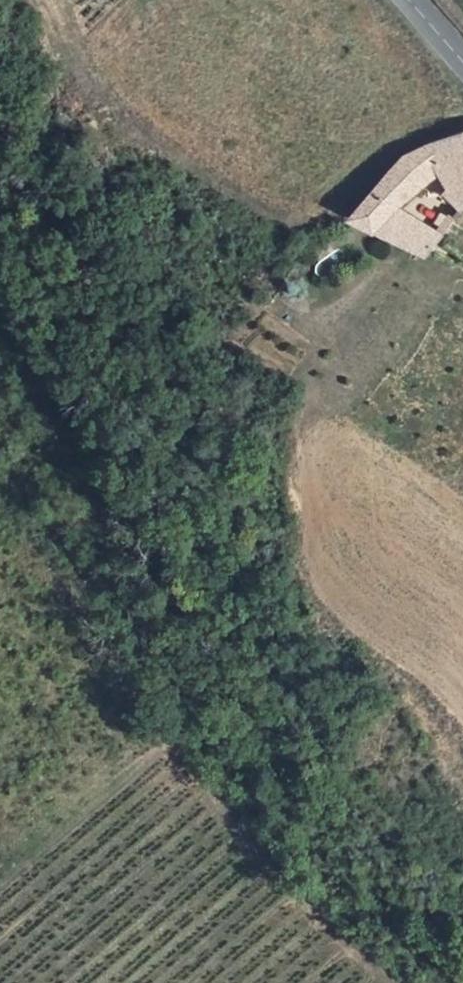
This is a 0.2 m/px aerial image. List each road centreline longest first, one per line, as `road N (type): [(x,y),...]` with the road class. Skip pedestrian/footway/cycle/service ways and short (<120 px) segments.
road 1 (track): [(46,0),(64,55),(111,114),(192,178),(282,229),(309,225)]

